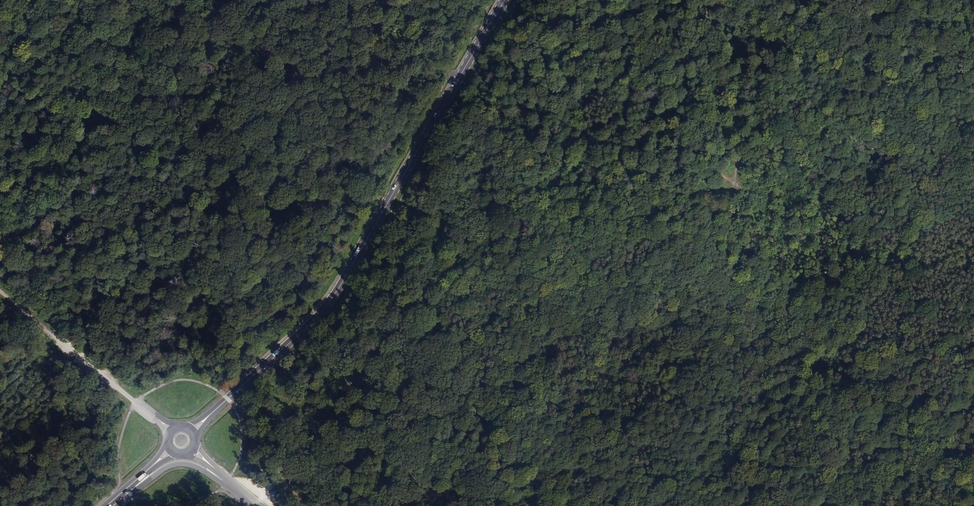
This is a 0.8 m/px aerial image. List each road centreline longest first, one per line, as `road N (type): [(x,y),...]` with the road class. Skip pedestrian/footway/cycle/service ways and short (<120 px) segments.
road 1 (primary): [(505,0),(331,300),(209,416)]
road 2 (track): [(732,144),(792,124),(927,118),(973,127)]
road 3 (tertiary): [(111,505),(173,464),(227,482)]
road 4 (track): [(99,374),(0,292)]

